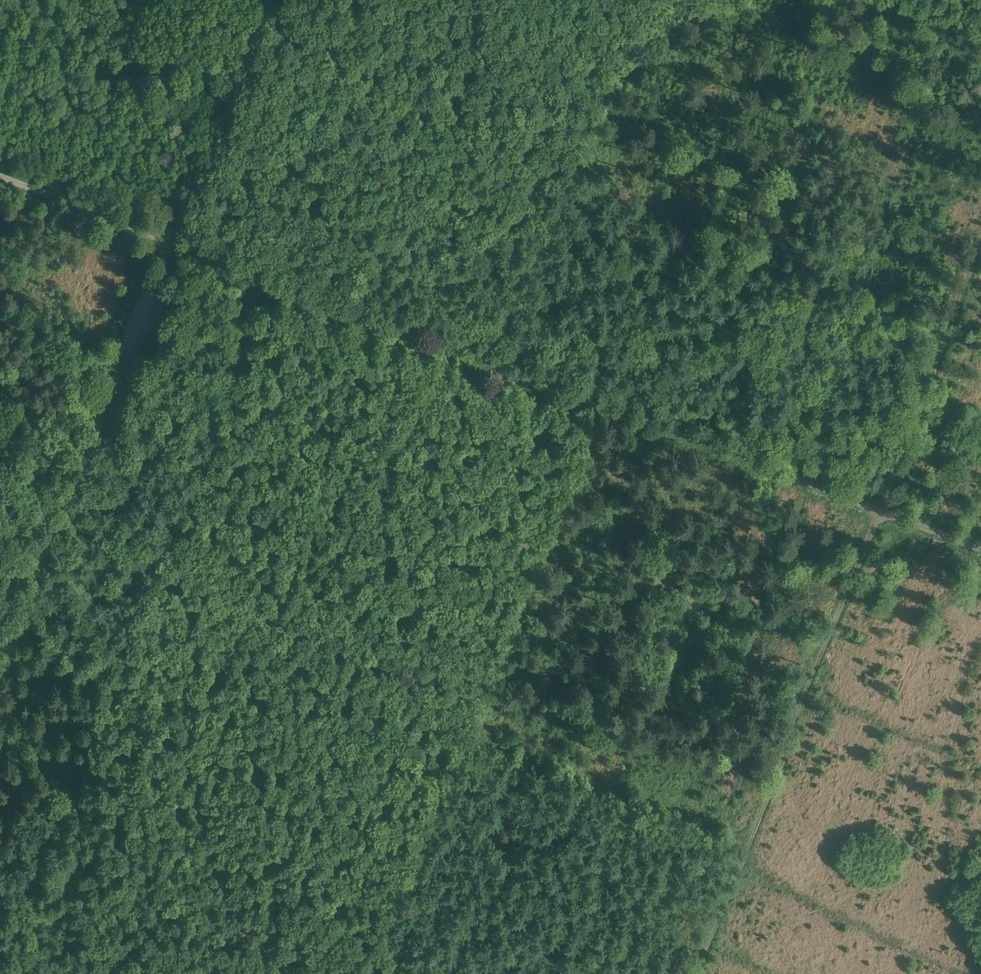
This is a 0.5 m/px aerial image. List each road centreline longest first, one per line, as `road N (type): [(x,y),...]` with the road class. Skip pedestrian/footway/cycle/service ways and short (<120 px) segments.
road 1 (track): [(287,0),(274,76),(226,188),(228,214),(464,317),(504,266),(641,0)]
road 2 (track): [(879,502),(169,232)]
road 3 (track): [(0,748),(549,973)]
road 4 (track): [(879,502),(688,973)]
road 5 (track): [(879,502),(980,215)]
road 6 (track): [(106,385),(0,643)]
road 7 (track): [(464,317),(625,368),(669,422)]
road 8 (unclassified): [(169,232),(0,169)]
road 9 (track): [(120,973),(124,802)]

